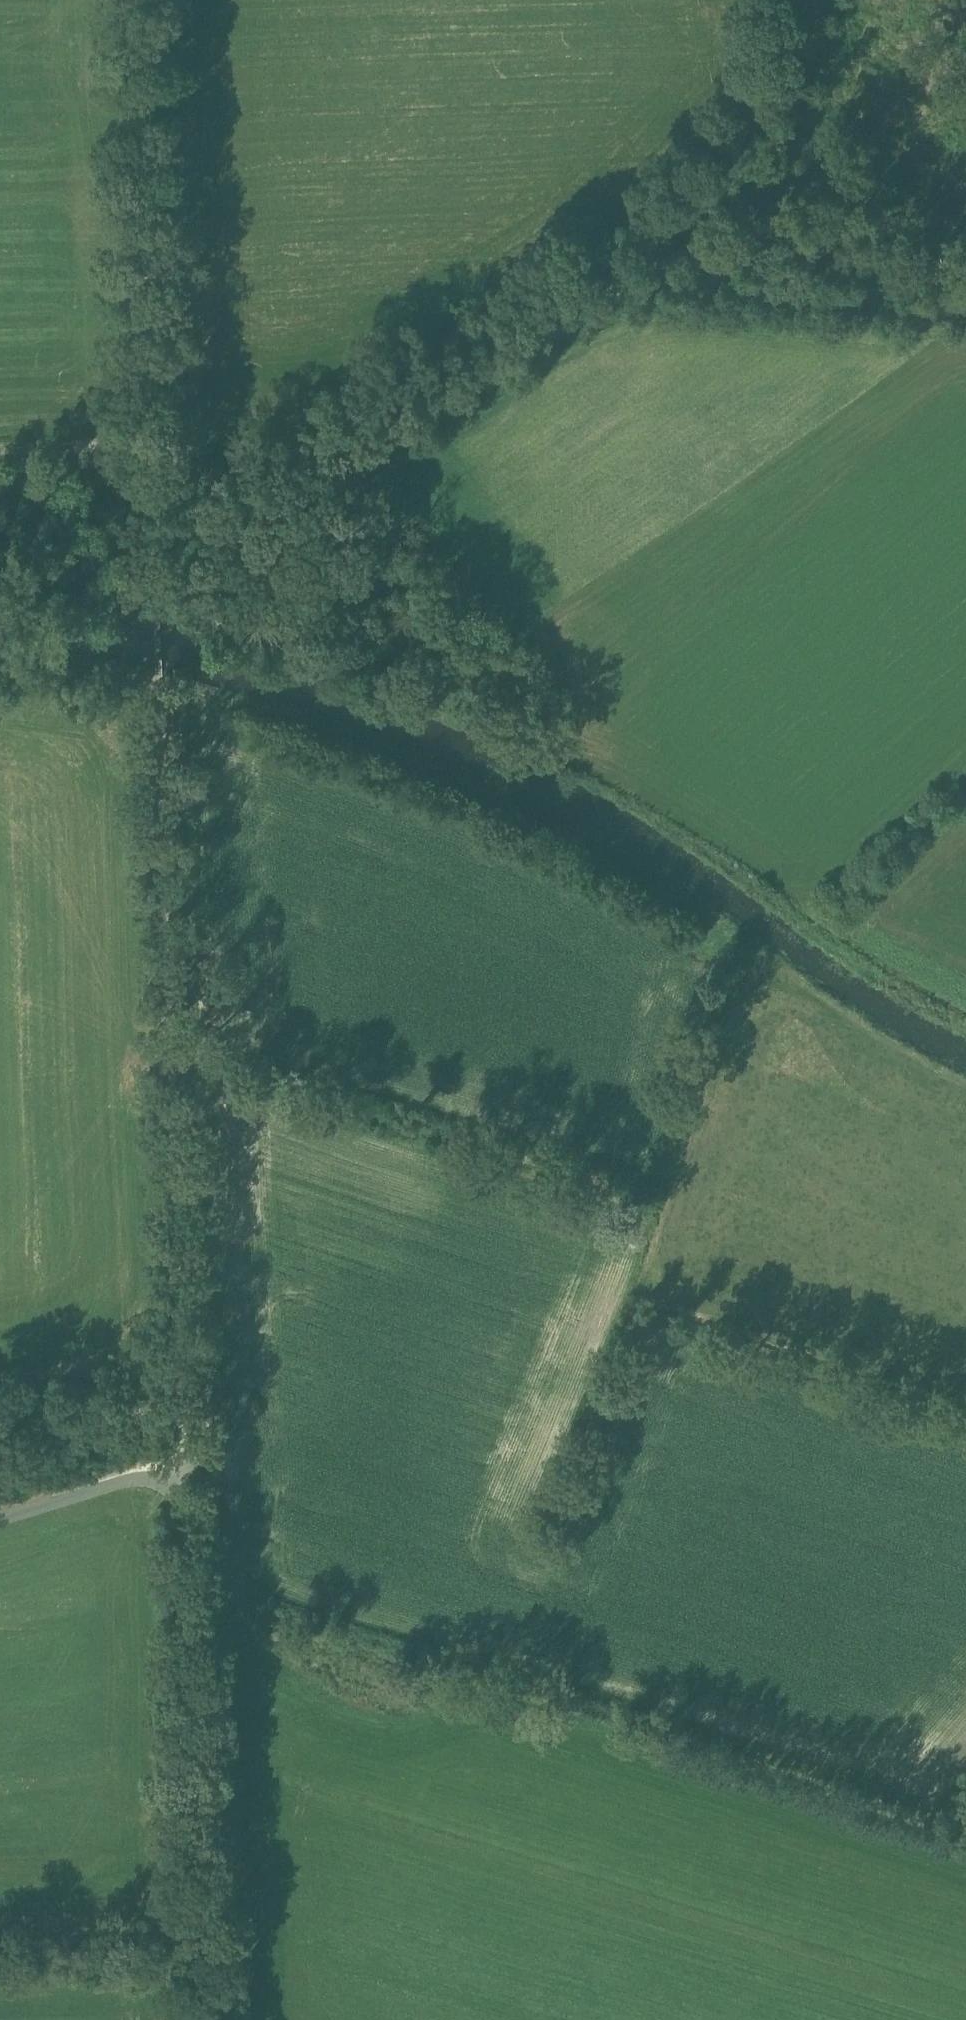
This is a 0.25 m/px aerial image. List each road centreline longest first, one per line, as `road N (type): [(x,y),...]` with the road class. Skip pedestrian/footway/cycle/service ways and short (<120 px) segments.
road 1 (track): [(138,0),(176,1480)]
road 2 (track): [(160,682),(486,804),(609,864),(761,965)]
road 3 (track): [(176,1480),(137,1479),(0,1521)]
road 4 (track): [(160,682),(0,655)]
road 5 (track): [(0,447),(152,436)]

